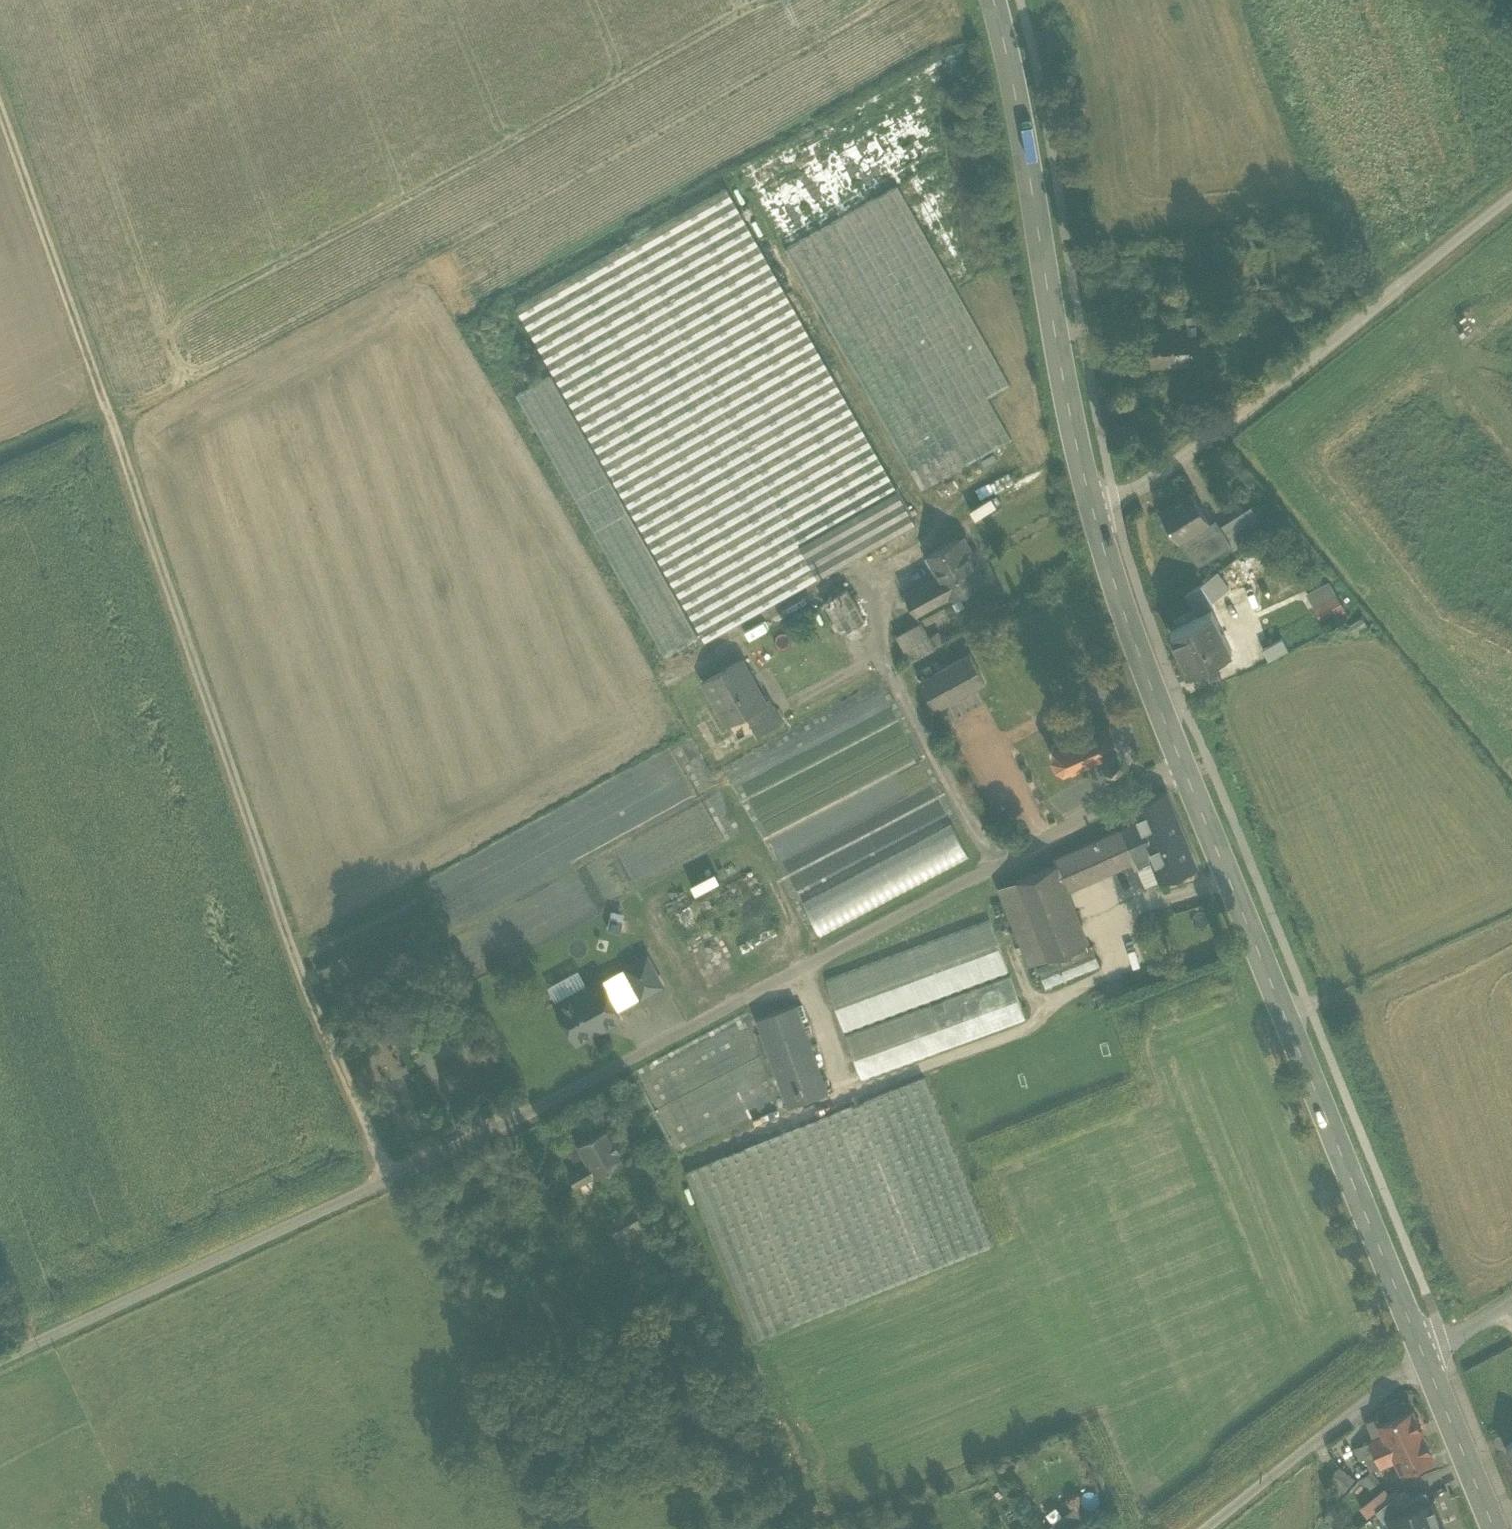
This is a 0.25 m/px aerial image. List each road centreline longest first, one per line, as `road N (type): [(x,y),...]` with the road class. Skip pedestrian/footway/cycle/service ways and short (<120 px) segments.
road 1 (residential): [(1183,765),(724,1013),(0,1362)]
road 2 (track): [(0,110),(297,954),(388,1177)]
road 3 (secondary): [(1183,765),(1425,1355)]
road 4 (residential): [(1511,196),(1141,487),(1091,504)]
road 5 (secondary): [(994,0),(1091,504)]
road 6 (secondary): [(1091,504),(1183,765)]
road 7 (secondary): [(1425,1355),(1494,1528)]

